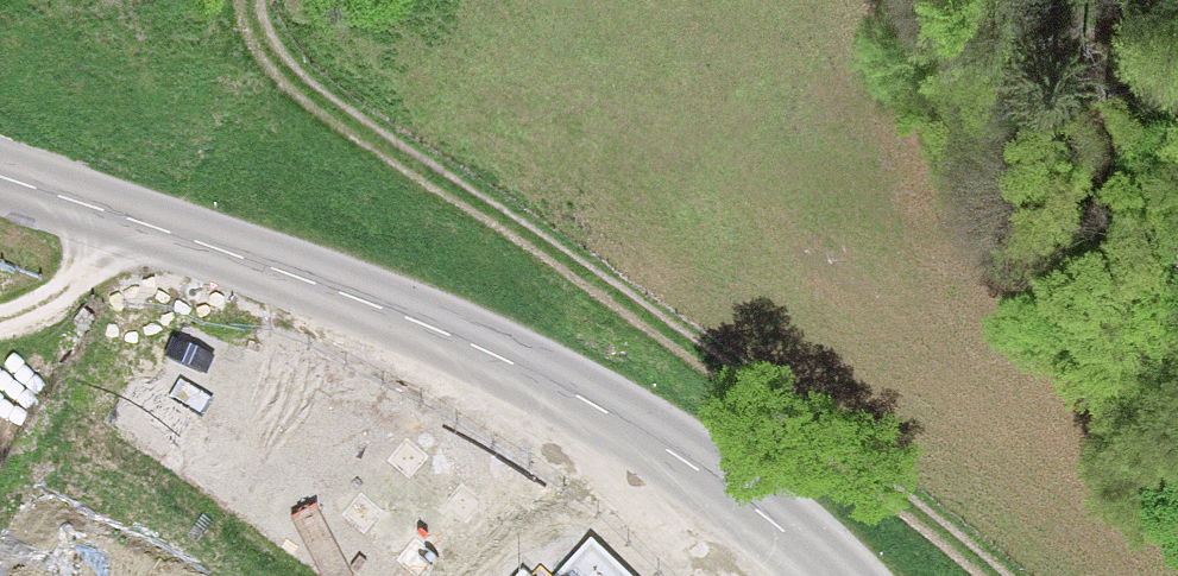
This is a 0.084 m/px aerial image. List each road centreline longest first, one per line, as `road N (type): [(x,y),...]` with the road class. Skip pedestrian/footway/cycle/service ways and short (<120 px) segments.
road 1 (track): [(256,0),(277,73),(874,470),(987,575)]
road 2 (tertiary): [(835,575),(695,467),(506,361),(316,284),(0,177)]

